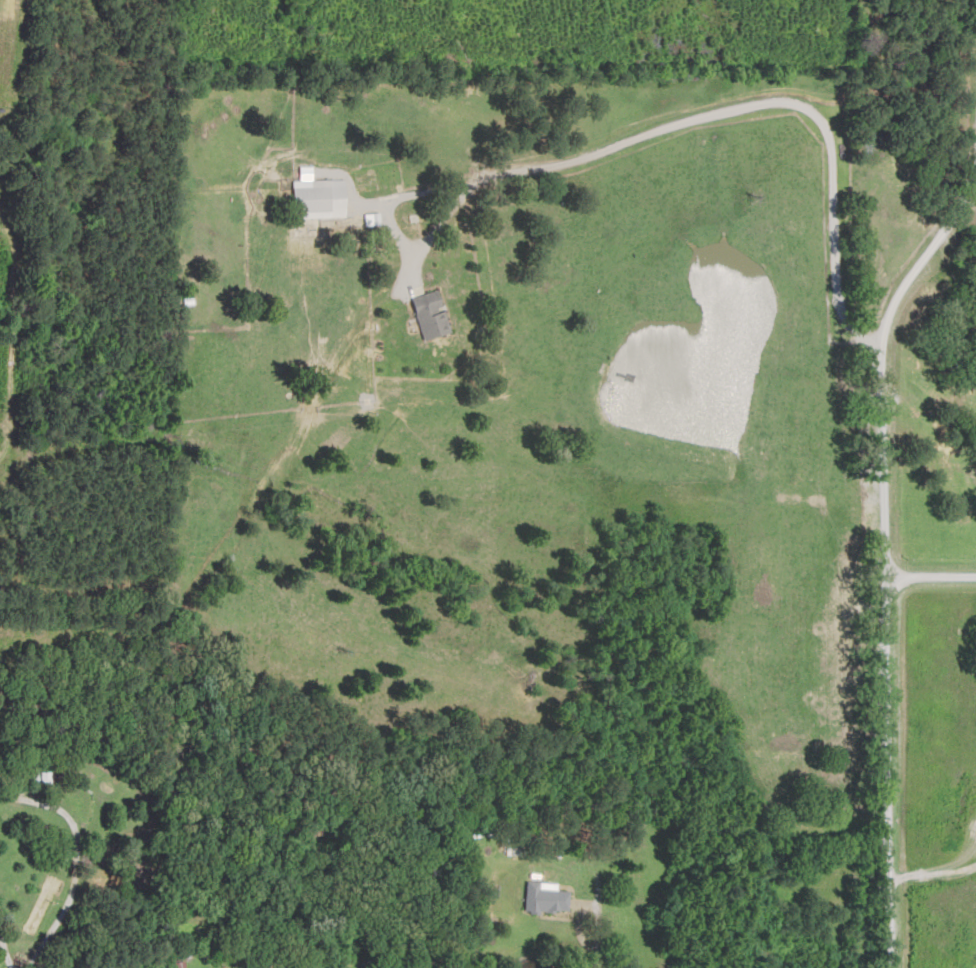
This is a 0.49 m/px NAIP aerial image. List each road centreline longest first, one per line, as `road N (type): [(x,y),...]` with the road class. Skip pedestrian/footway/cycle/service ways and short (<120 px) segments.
road 1 (residential): [(877,967),(866,166)]
road 2 (residential): [(0,613),(151,600),(209,562),(431,237)]
road 3 (residential): [(866,166),(864,0)]

